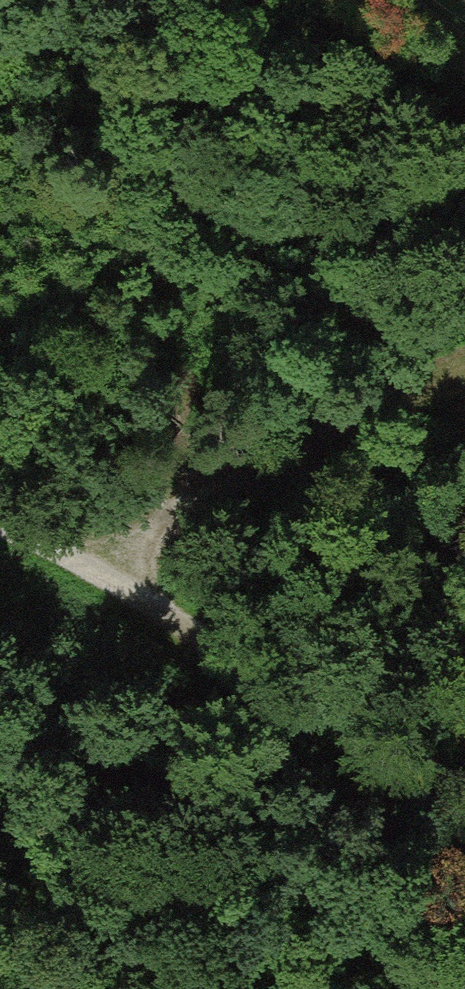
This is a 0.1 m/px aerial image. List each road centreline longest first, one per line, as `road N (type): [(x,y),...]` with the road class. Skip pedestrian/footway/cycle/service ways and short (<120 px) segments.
road 1 (track): [(109,566),(175,516),(464,368)]
road 2 (track): [(306,699),(109,566),(0,524)]
road 3 (track): [(464,783),(306,699)]

